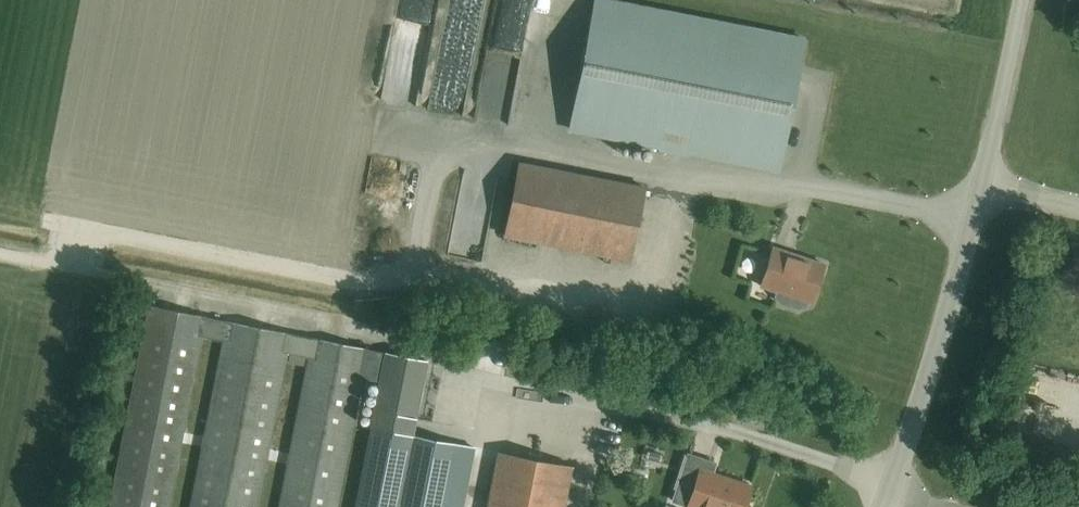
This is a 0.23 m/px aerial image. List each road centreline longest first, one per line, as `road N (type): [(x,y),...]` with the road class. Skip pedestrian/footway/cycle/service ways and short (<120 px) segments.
road 1 (unclassified): [(864,506),(955,237),(1010,0)]

